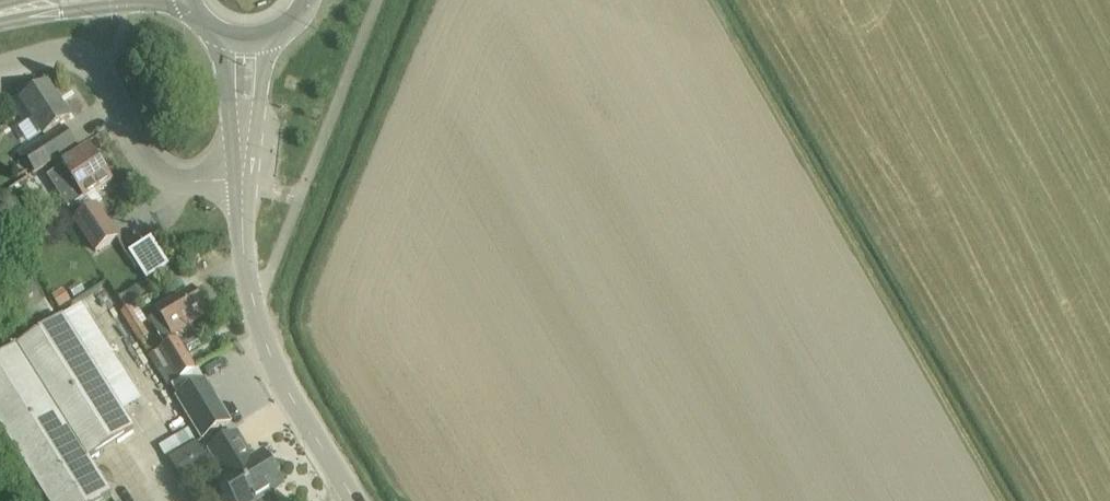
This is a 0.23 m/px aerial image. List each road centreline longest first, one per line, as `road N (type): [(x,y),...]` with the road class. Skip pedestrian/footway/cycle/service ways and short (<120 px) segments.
road 1 (tertiary): [(244,182),(251,301),(271,364),(356,500)]
road 2 (unclassified): [(0,66),(76,54),(113,92),(147,168),(185,186),(244,182)]
road 3 (primary): [(0,25),(188,4)]

